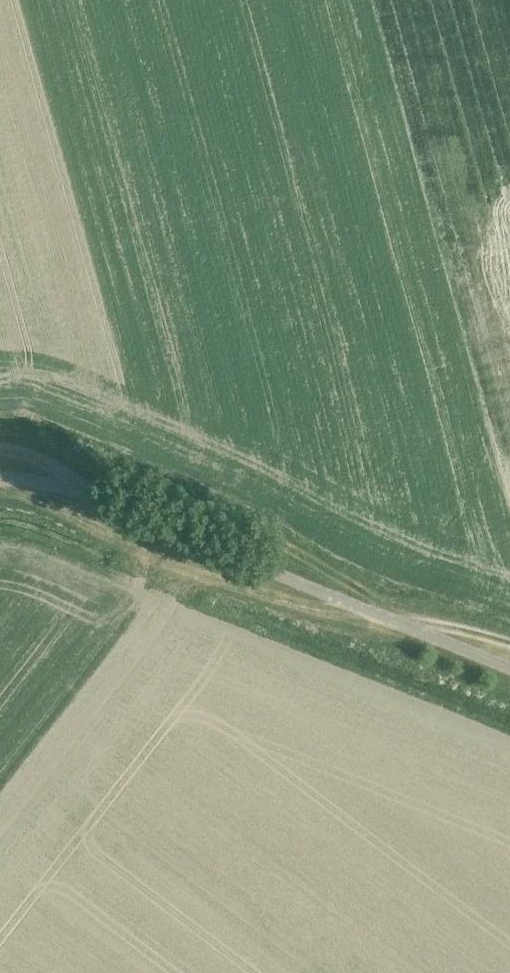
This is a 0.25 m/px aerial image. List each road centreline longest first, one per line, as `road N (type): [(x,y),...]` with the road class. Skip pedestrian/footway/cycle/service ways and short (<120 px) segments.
road 1 (unclassified): [(509,670),(83,493),(0,476)]

